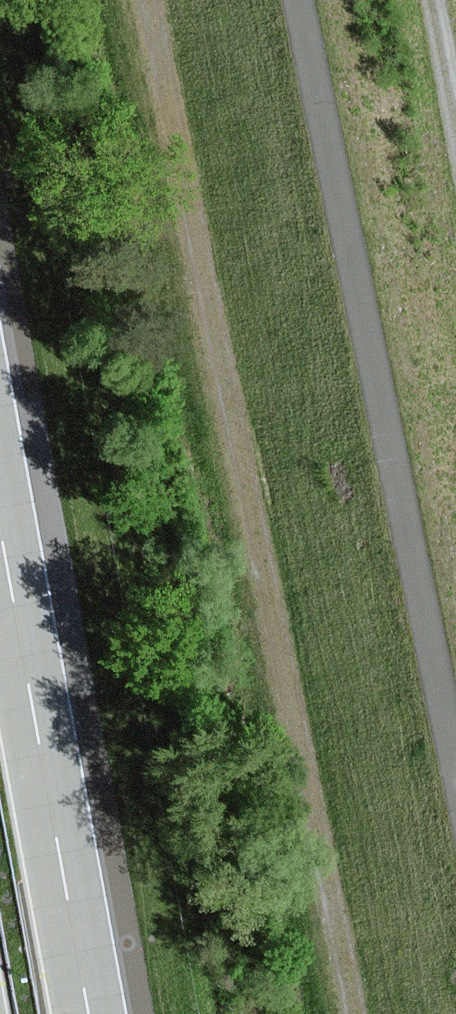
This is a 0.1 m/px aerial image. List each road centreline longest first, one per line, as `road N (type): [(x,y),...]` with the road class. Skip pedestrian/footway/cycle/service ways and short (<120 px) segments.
road 1 (track): [(352,1013),(146,0)]
road 2 (track): [(300,0),(455,765)]
road 3 (motorway): [(81,1013),(0,563)]

